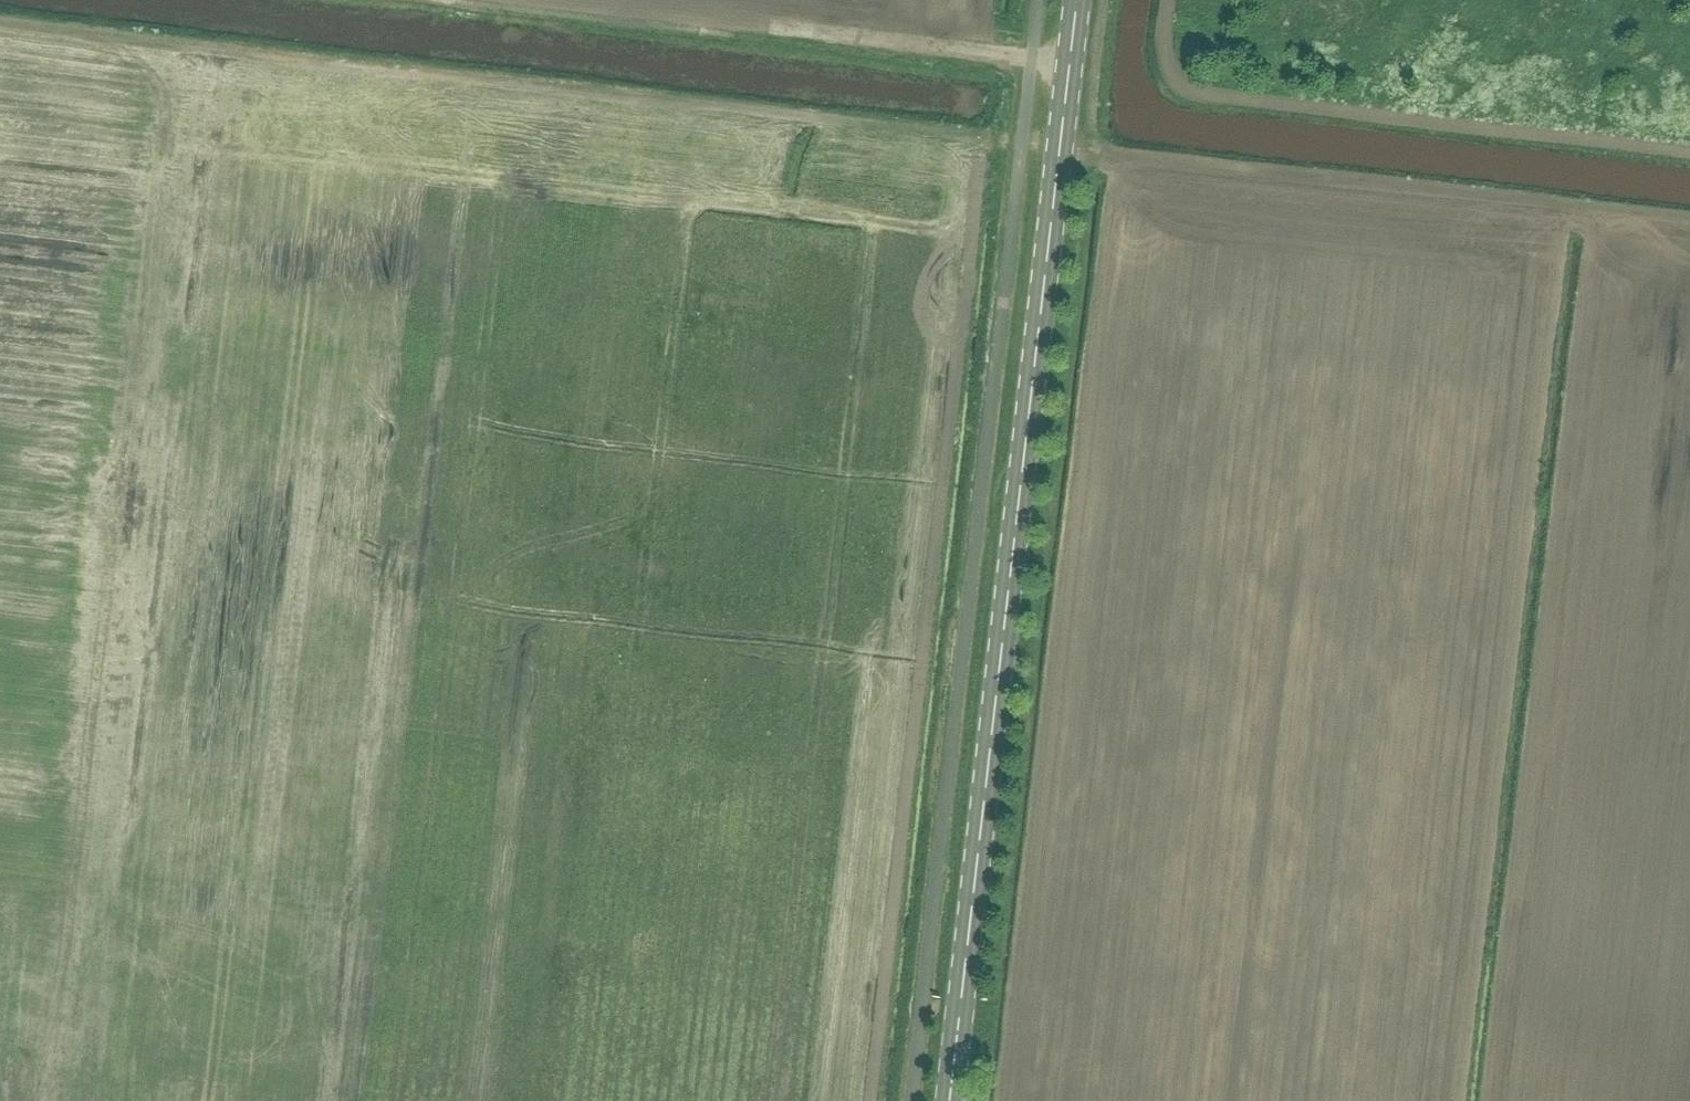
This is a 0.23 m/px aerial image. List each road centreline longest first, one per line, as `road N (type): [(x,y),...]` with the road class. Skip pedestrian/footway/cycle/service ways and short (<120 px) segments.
road 1 (tertiary): [(951,1100),(1078,0)]
road 2 (track): [(1689,217),(1061,148)]

